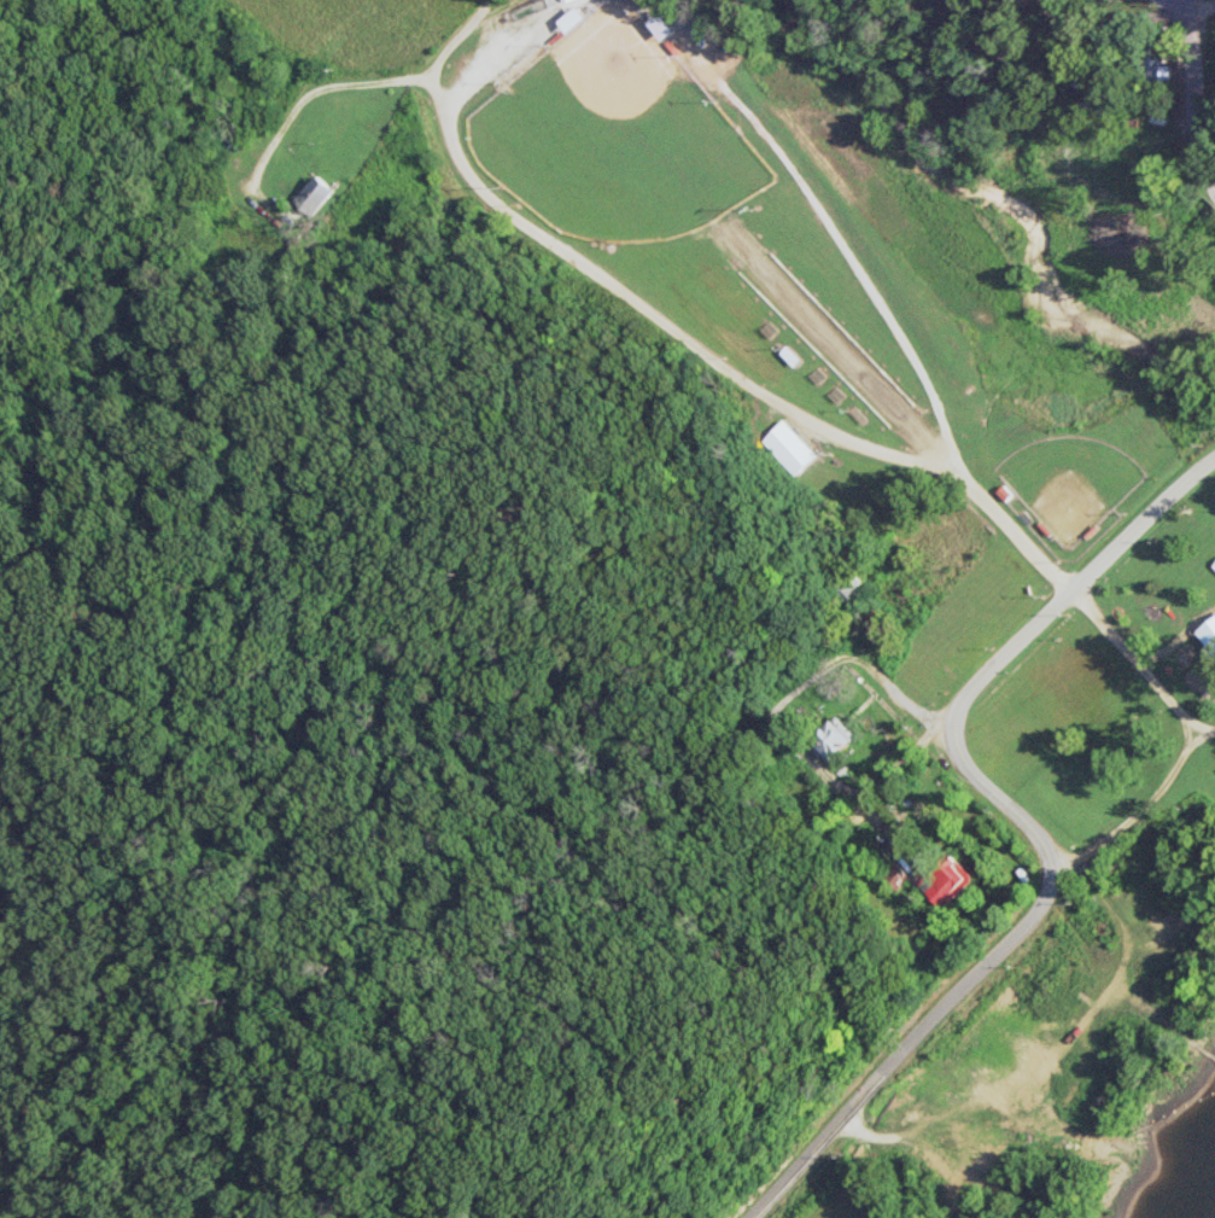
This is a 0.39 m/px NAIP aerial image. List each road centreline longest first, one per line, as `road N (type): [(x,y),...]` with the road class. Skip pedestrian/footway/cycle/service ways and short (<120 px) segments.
road 1 (tertiary): [(742,1217),(1041,893),(1042,841),(950,752),(941,735),(948,707),(1214,458)]
road 2 (residential): [(1069,588),(942,460),(849,445),(620,299),(463,177),(427,75),(478,12)]
road 3 (tertiary): [(1214,196),(1187,133),(1177,0)]
road 4 (residential): [(1023,0),(1063,8),(1180,6)]

